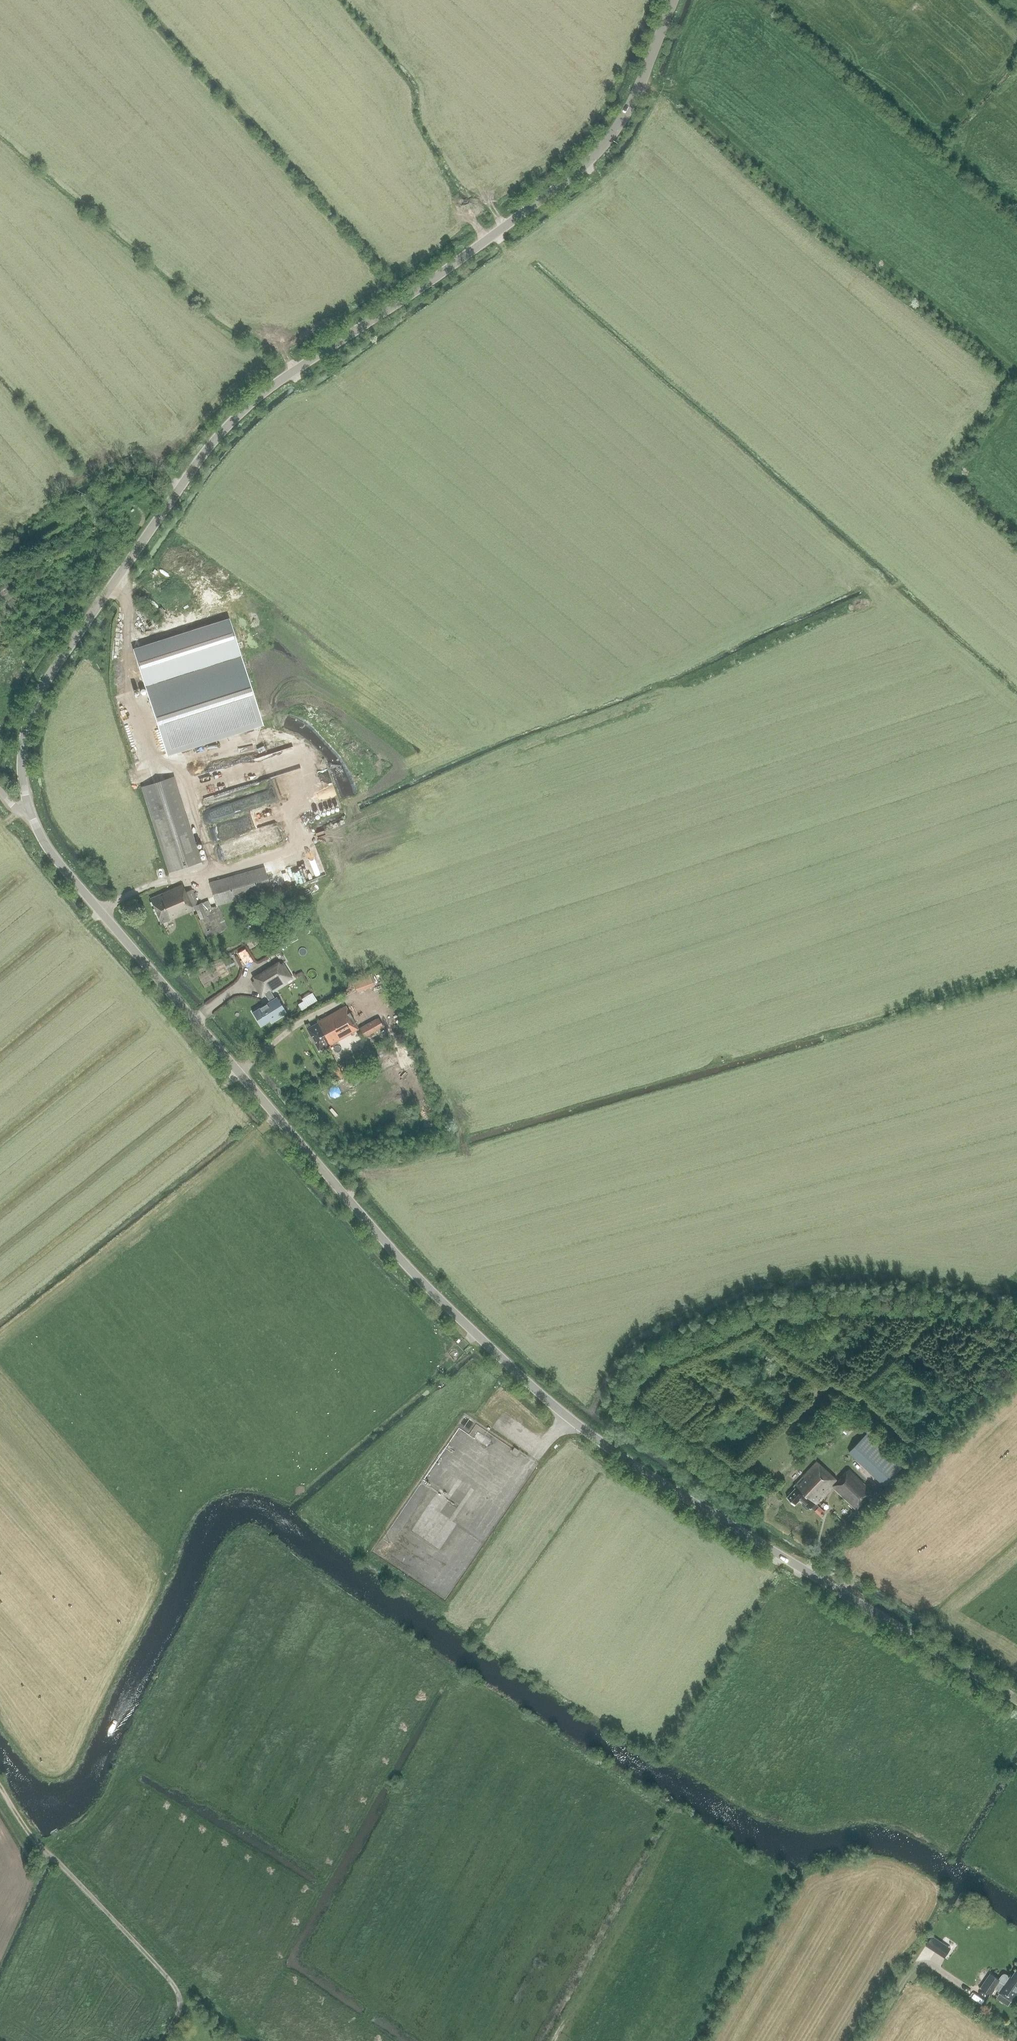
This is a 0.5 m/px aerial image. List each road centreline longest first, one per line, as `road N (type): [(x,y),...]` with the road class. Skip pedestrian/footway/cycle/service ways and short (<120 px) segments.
road 1 (tertiary): [(1016,1702),(567,1418),(398,1258),(58,861),(31,815)]
road 2 (tertiary): [(31,815),(22,743),(46,677),(196,464),(248,405),(562,187),(624,122),(676,0)]
road 3 (track): [(166,2040),(180,2018),(177,1993),(29,1835),(0,1790)]
road 4 (track): [(984,2000),(921,1959),(870,2040)]

